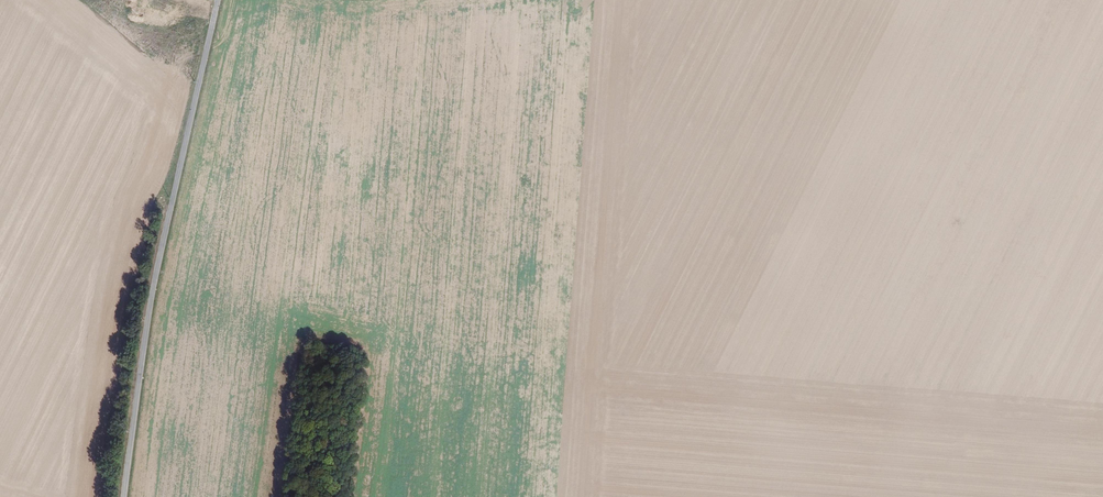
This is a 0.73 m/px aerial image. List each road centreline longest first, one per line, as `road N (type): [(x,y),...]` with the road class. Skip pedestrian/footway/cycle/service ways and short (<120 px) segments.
road 1 (tertiary): [(217,0),(153,278),(123,496)]

